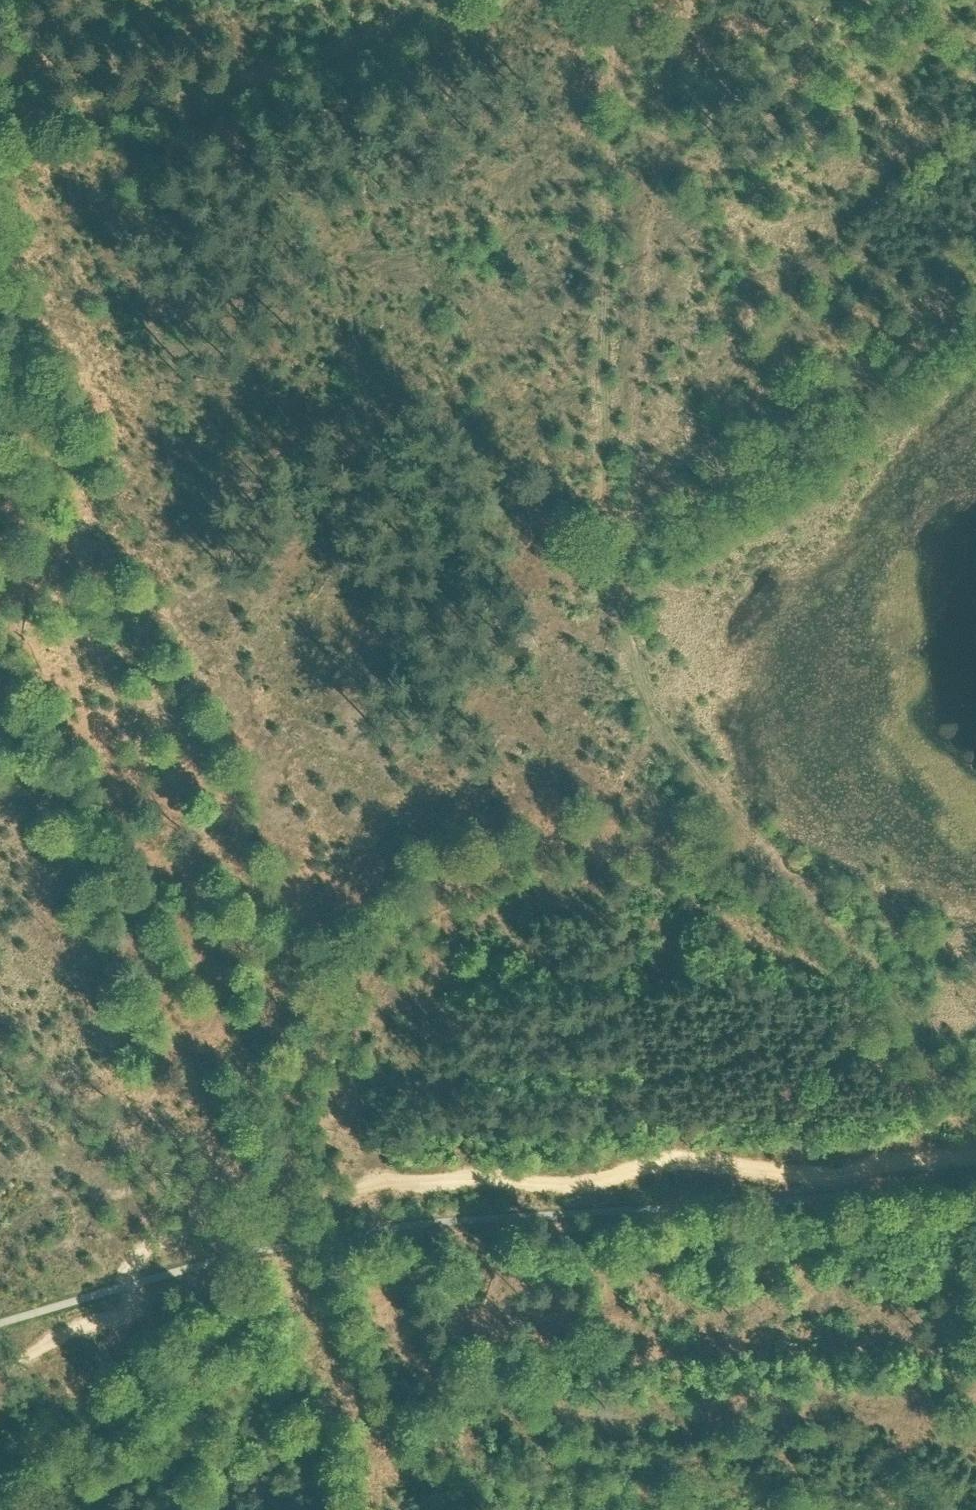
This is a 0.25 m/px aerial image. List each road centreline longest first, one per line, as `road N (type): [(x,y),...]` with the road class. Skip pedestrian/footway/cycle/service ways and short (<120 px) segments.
road 1 (track): [(611,0),(602,389),(624,612),(664,734),(760,874)]
road 2 (track): [(760,874),(668,850),(551,851),(471,879),(426,906),(346,984),(314,1040),(295,1094),(287,1222)]
road 3 (track): [(287,1222),(392,1183),(485,1176),(583,1184),(674,1160),(833,1176),(975,1155)]
road 4 (track): [(0,110),(92,109),(258,85),(345,56),(445,0)]
road 5 (track): [(975,1117),(847,942),(803,899),(760,874)]
road 6 (track): [(0,1369),(121,1313),(133,1263),(147,1247),(192,1225),(231,1219)]
road 7 (track): [(0,1054),(231,1219)]

